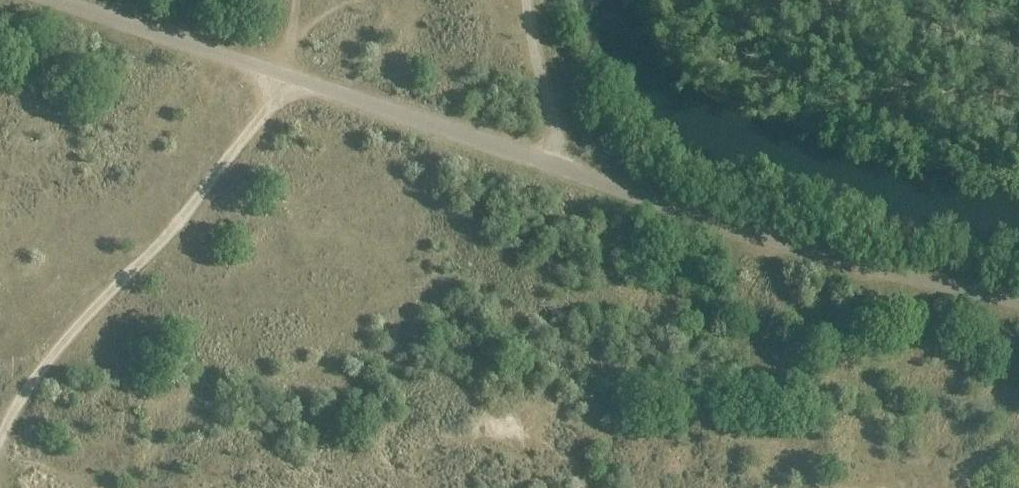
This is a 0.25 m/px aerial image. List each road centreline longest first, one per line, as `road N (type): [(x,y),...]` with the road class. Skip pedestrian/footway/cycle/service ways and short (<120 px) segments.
road 1 (track): [(1018,299),(730,227),(59,0)]
road 2 (track): [(281,74),(261,119),(182,219),(35,374),(0,432)]
road 3 (track): [(529,0),(559,167)]

